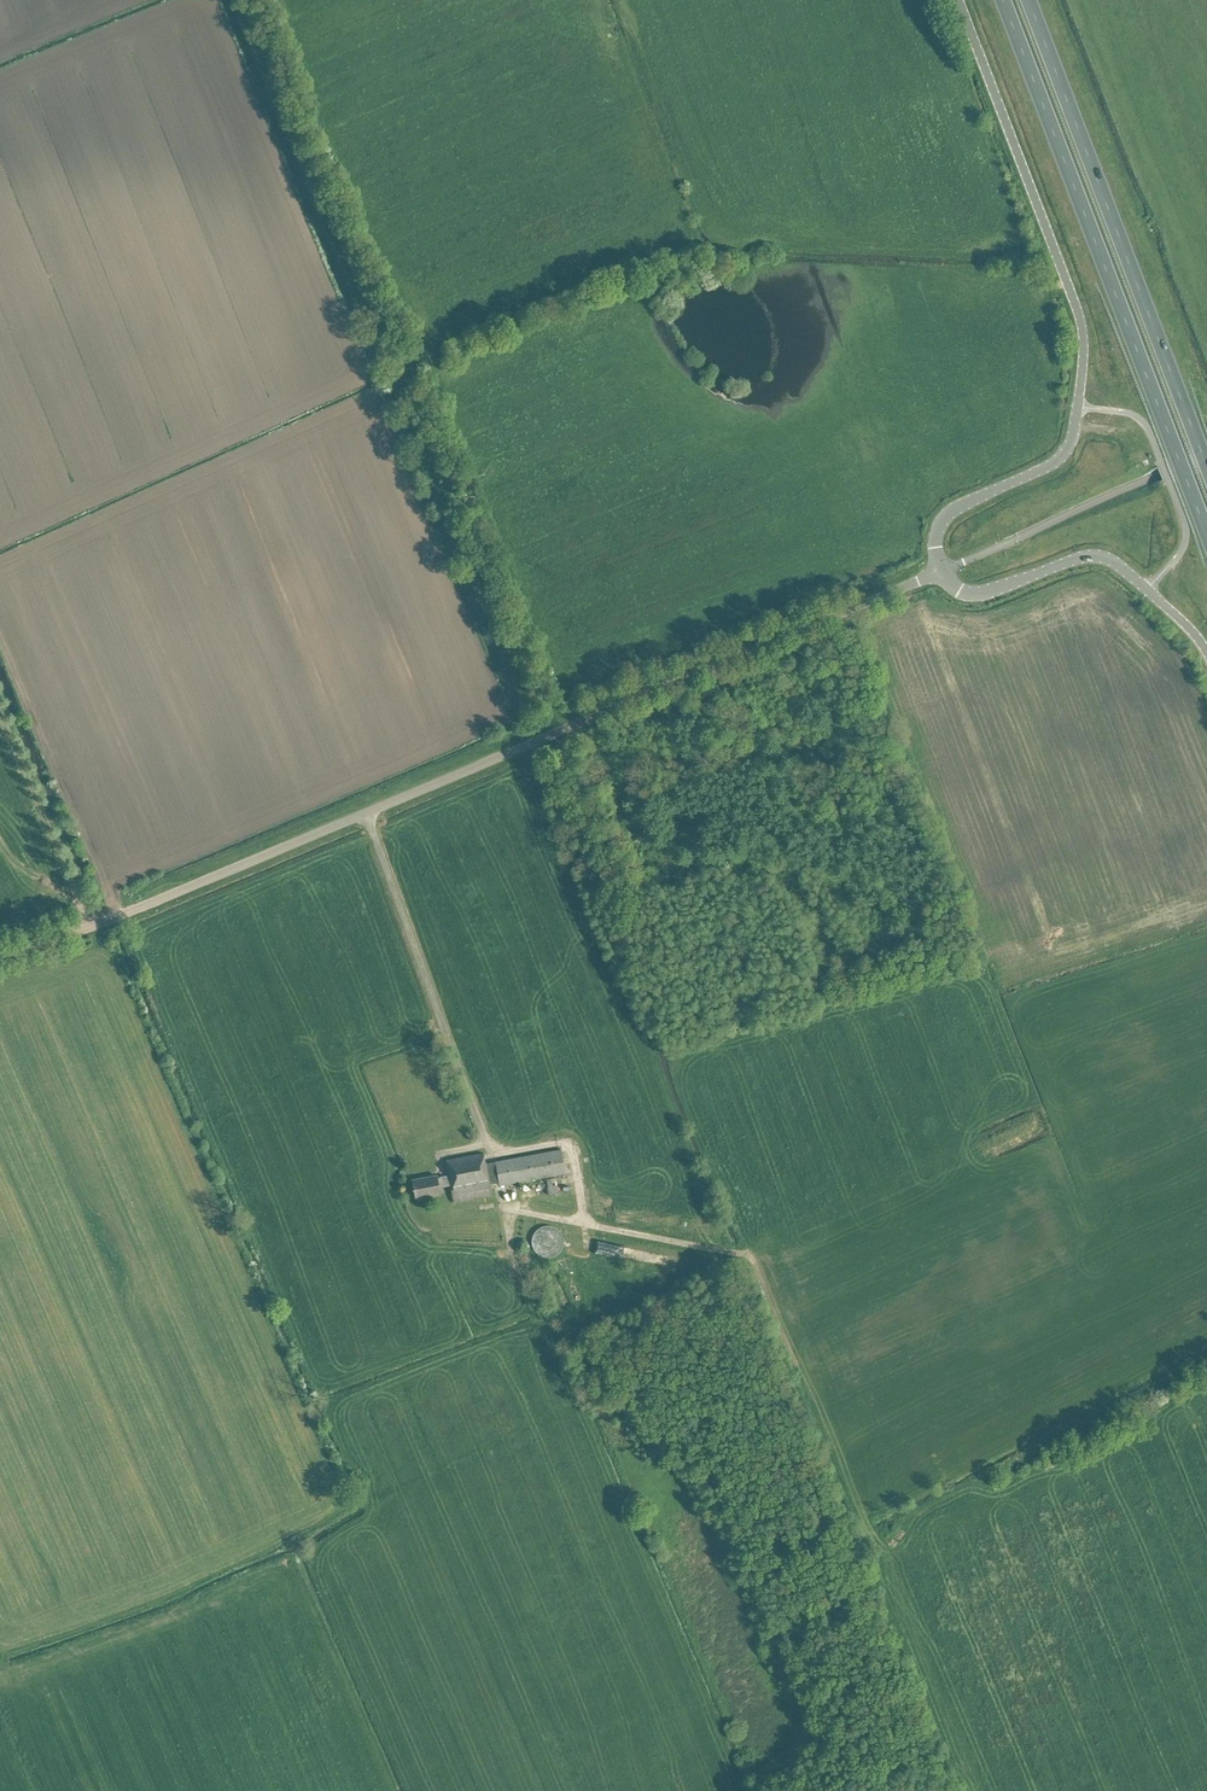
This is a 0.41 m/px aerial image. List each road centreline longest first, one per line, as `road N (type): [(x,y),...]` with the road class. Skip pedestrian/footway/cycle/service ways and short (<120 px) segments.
road 1 (unclassified): [(941,573),(0,957)]
road 2 (unclassified): [(941,573),(936,545),(945,515),(1043,469),(1072,443),(1084,345),(1072,294),(959,0)]
road 3 (trunk): [(1004,0),(1206,534)]
road 4 (trunk): [(1206,468),(1028,0)]
road 5 (unclassified): [(1206,652),(1102,556),(1079,557),(974,594),(941,573)]
road 6 (track): [(91,926),(0,717)]

